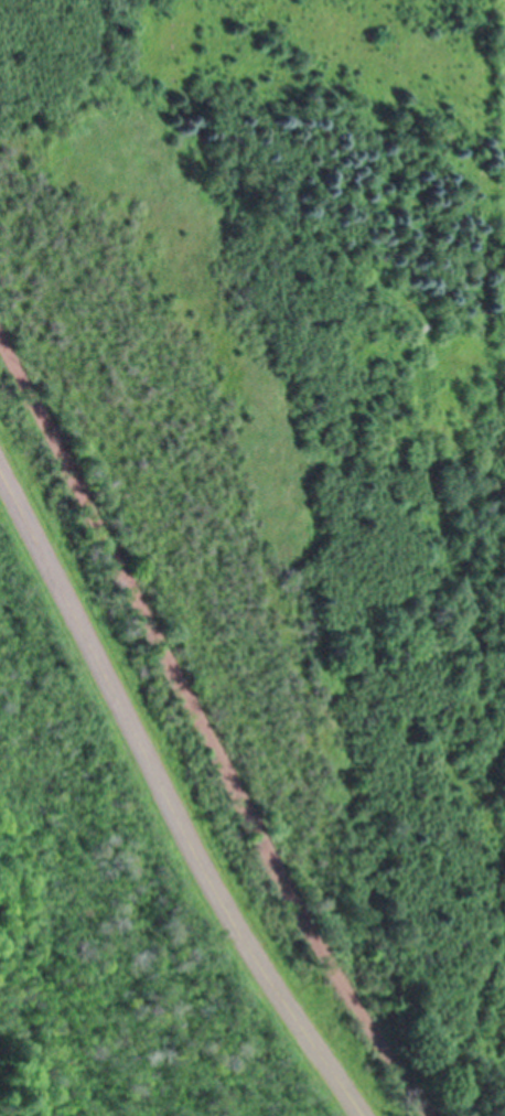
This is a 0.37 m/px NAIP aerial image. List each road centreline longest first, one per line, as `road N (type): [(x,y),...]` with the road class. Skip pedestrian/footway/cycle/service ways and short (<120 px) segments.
road 1 (track): [(0,341),(312,935),(432,1115)]
road 2 (primary): [(365,1115),(221,901),(0,472)]

